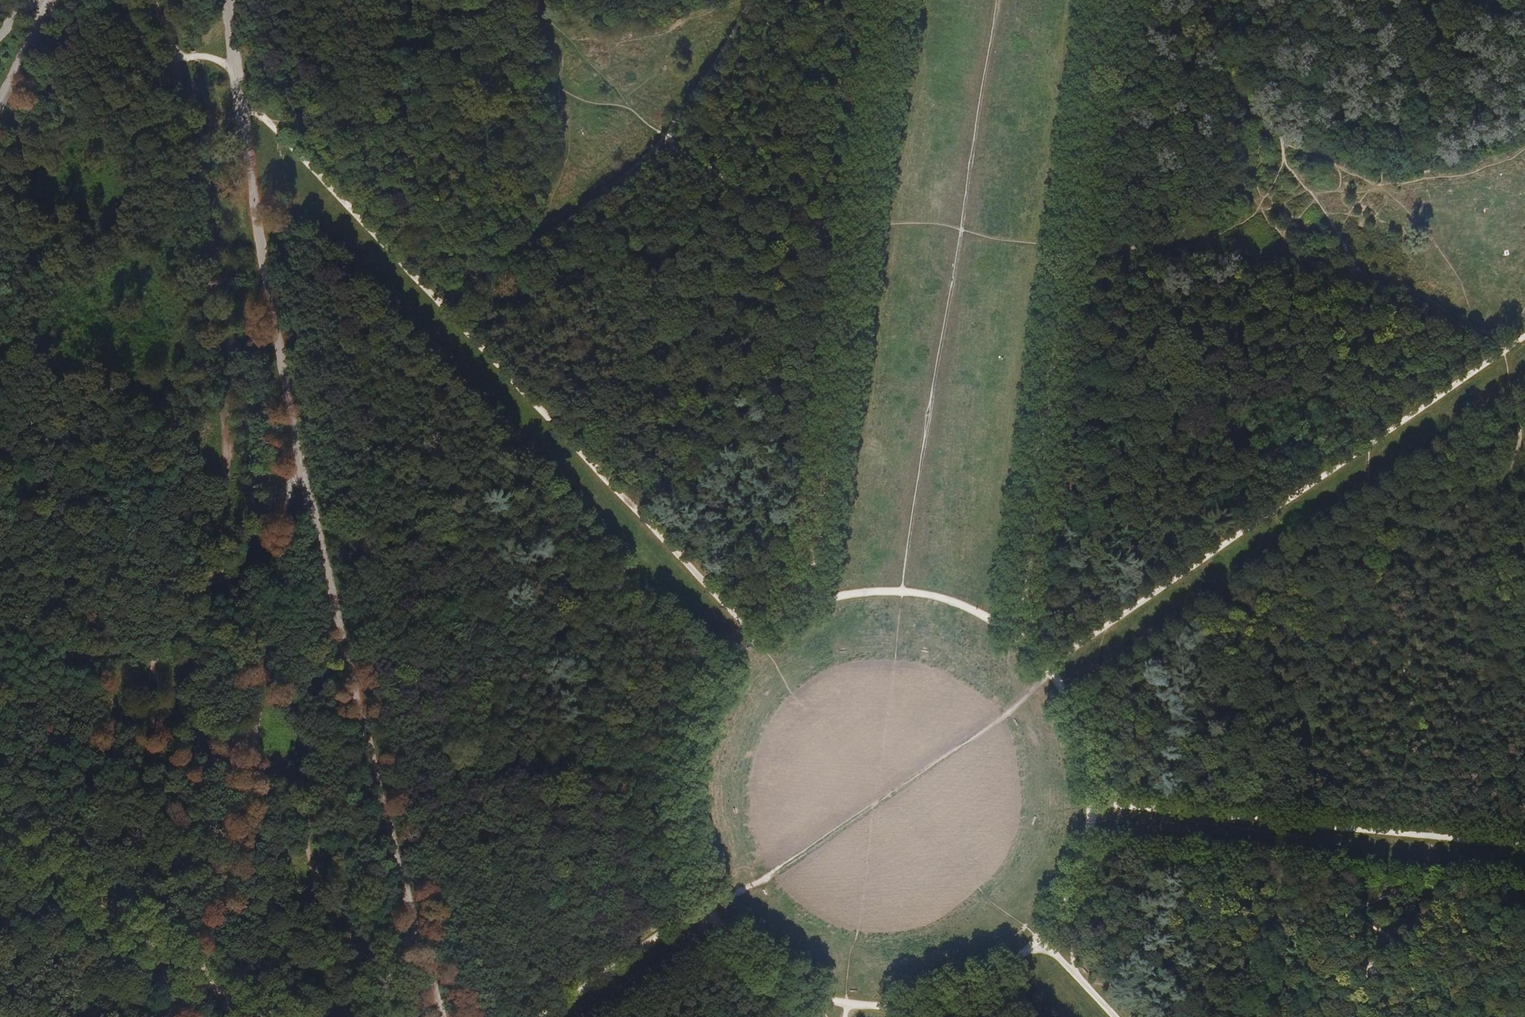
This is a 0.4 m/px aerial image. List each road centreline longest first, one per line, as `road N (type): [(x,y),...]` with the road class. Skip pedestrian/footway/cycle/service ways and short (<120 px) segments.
road 1 (track): [(1039,938),(960,993),(898,1006),(810,995),(734,944),(701,906),(686,864),(683,751),(709,687),(754,639)]
road 2 (track): [(1105,0),(1016,635)]
road 3 (track): [(1049,666),(1510,346)]
road 4 (track): [(424,287),(754,639)]
road 5 (track): [(812,605),(858,239)]
road 6 (track): [(754,639),(844,595),(927,594),(1016,635),(1049,666)]
road 7 (track): [(0,831),(264,1016)]
road 8 (track): [(1049,666),(1084,733),(1093,802),(1077,874),(1039,938)]
road 9 (track): [(239,90),(424,287)]
road 10 (track): [(861,222),(892,0)]
road 11 (track): [(541,1016),(701,906)]

